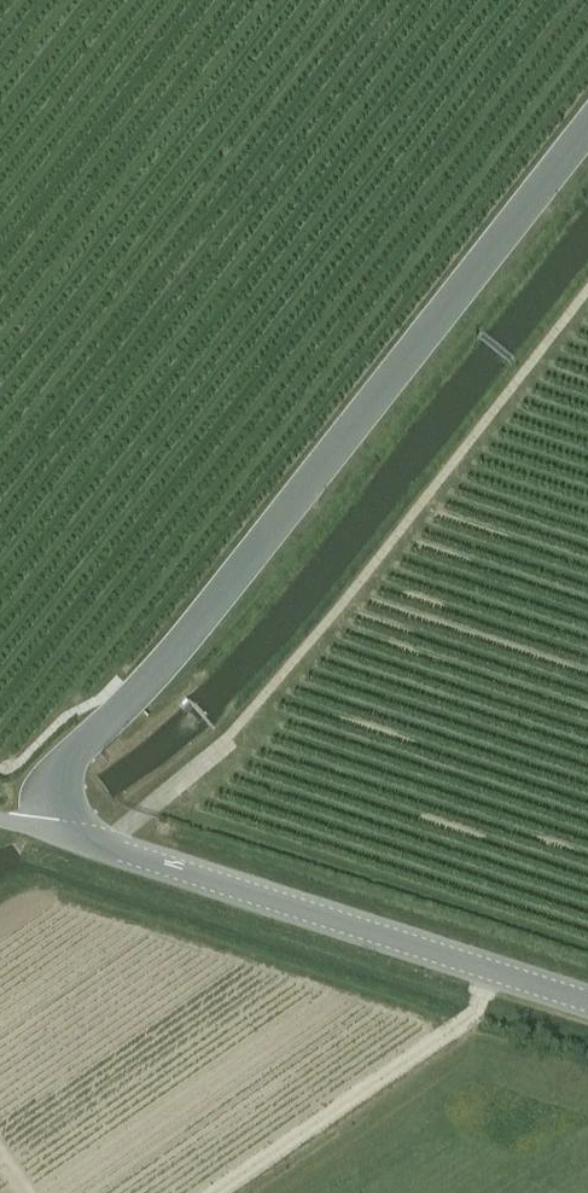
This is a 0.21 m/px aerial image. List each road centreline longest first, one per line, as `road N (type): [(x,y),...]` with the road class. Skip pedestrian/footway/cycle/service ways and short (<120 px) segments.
road 1 (unclassified): [(587,1000),(55,829),(0,821)]

